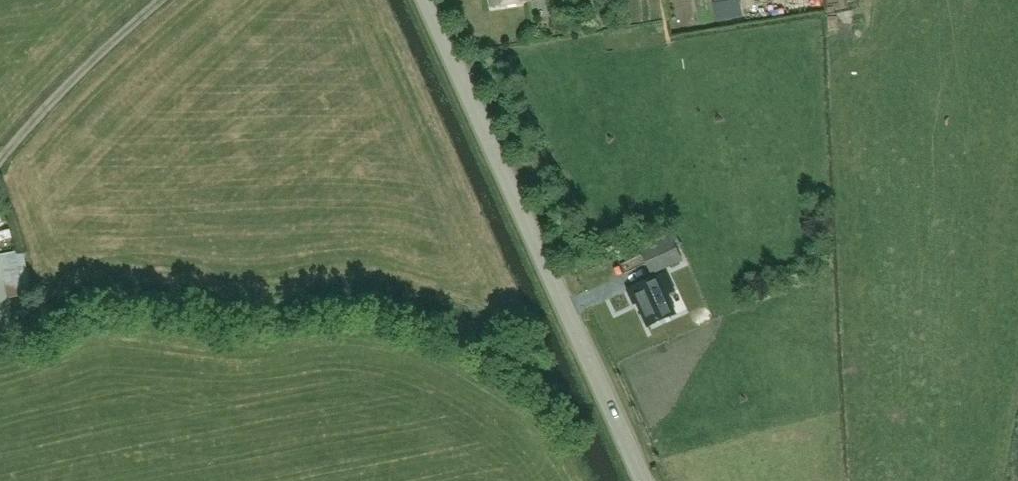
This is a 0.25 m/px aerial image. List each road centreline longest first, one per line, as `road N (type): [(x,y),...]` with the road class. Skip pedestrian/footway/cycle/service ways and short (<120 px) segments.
road 1 (tertiary): [(646,480),(428,0)]
road 2 (track): [(161,0),(56,97),(0,163)]

